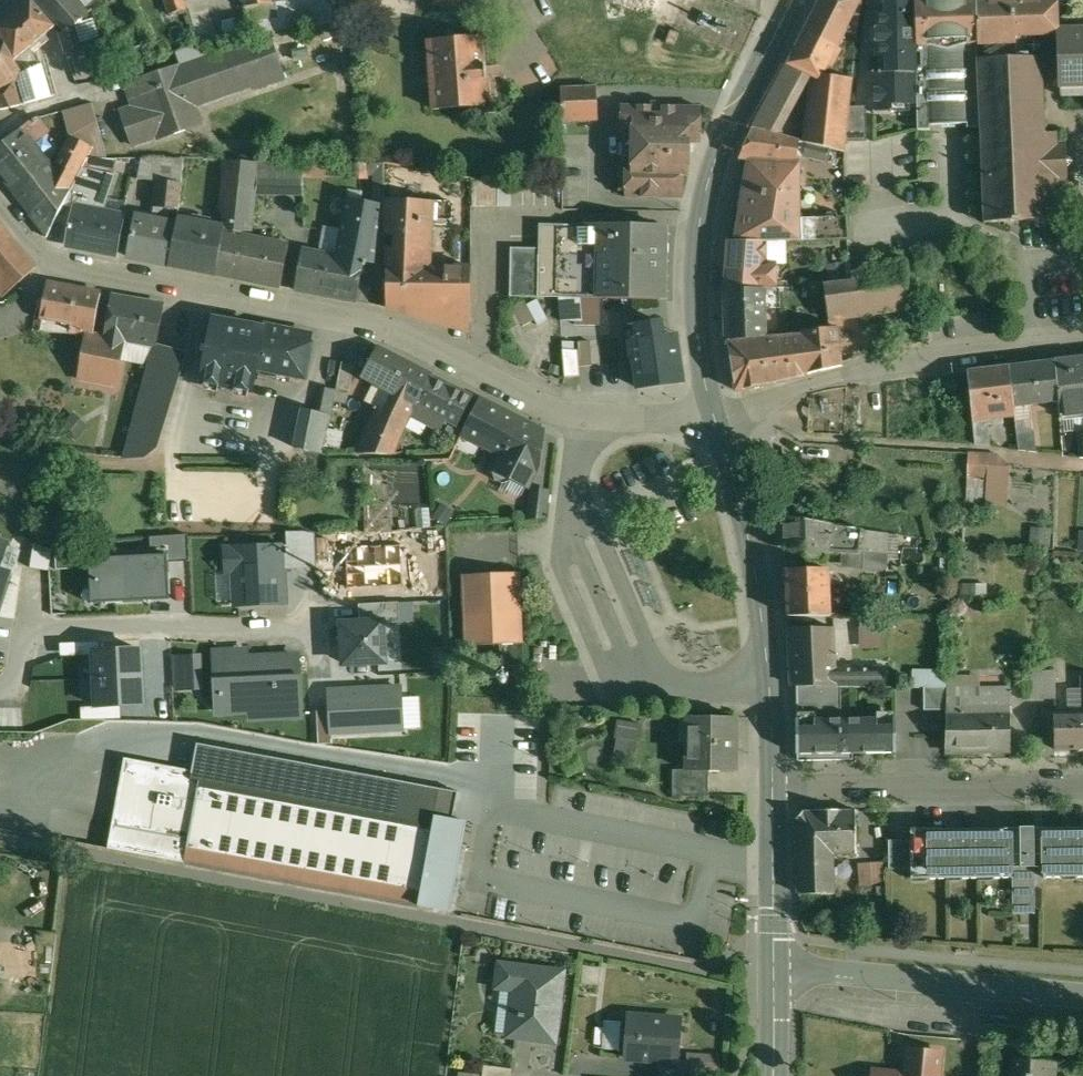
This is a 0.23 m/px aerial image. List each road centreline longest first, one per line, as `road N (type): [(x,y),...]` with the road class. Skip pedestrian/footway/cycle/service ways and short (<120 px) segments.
road 1 (residential): [(713,414),(565,413),(396,333),(73,272),(36,250),(0,201)]
road 2 (secondary): [(713,414),(697,327),(703,203),(723,141),(792,0)]
road 3 (secondary): [(773,789),(758,590),(713,414)]
road 4 (residential): [(1082,339),(940,356),(713,414)]
road 5 (residential): [(1082,784),(773,789)]
road 6 (residential): [(774,971),(1082,996)]
road 7 (residential): [(26,630),(313,625)]
road 8 (secondary): [(774,971),(773,789)]

